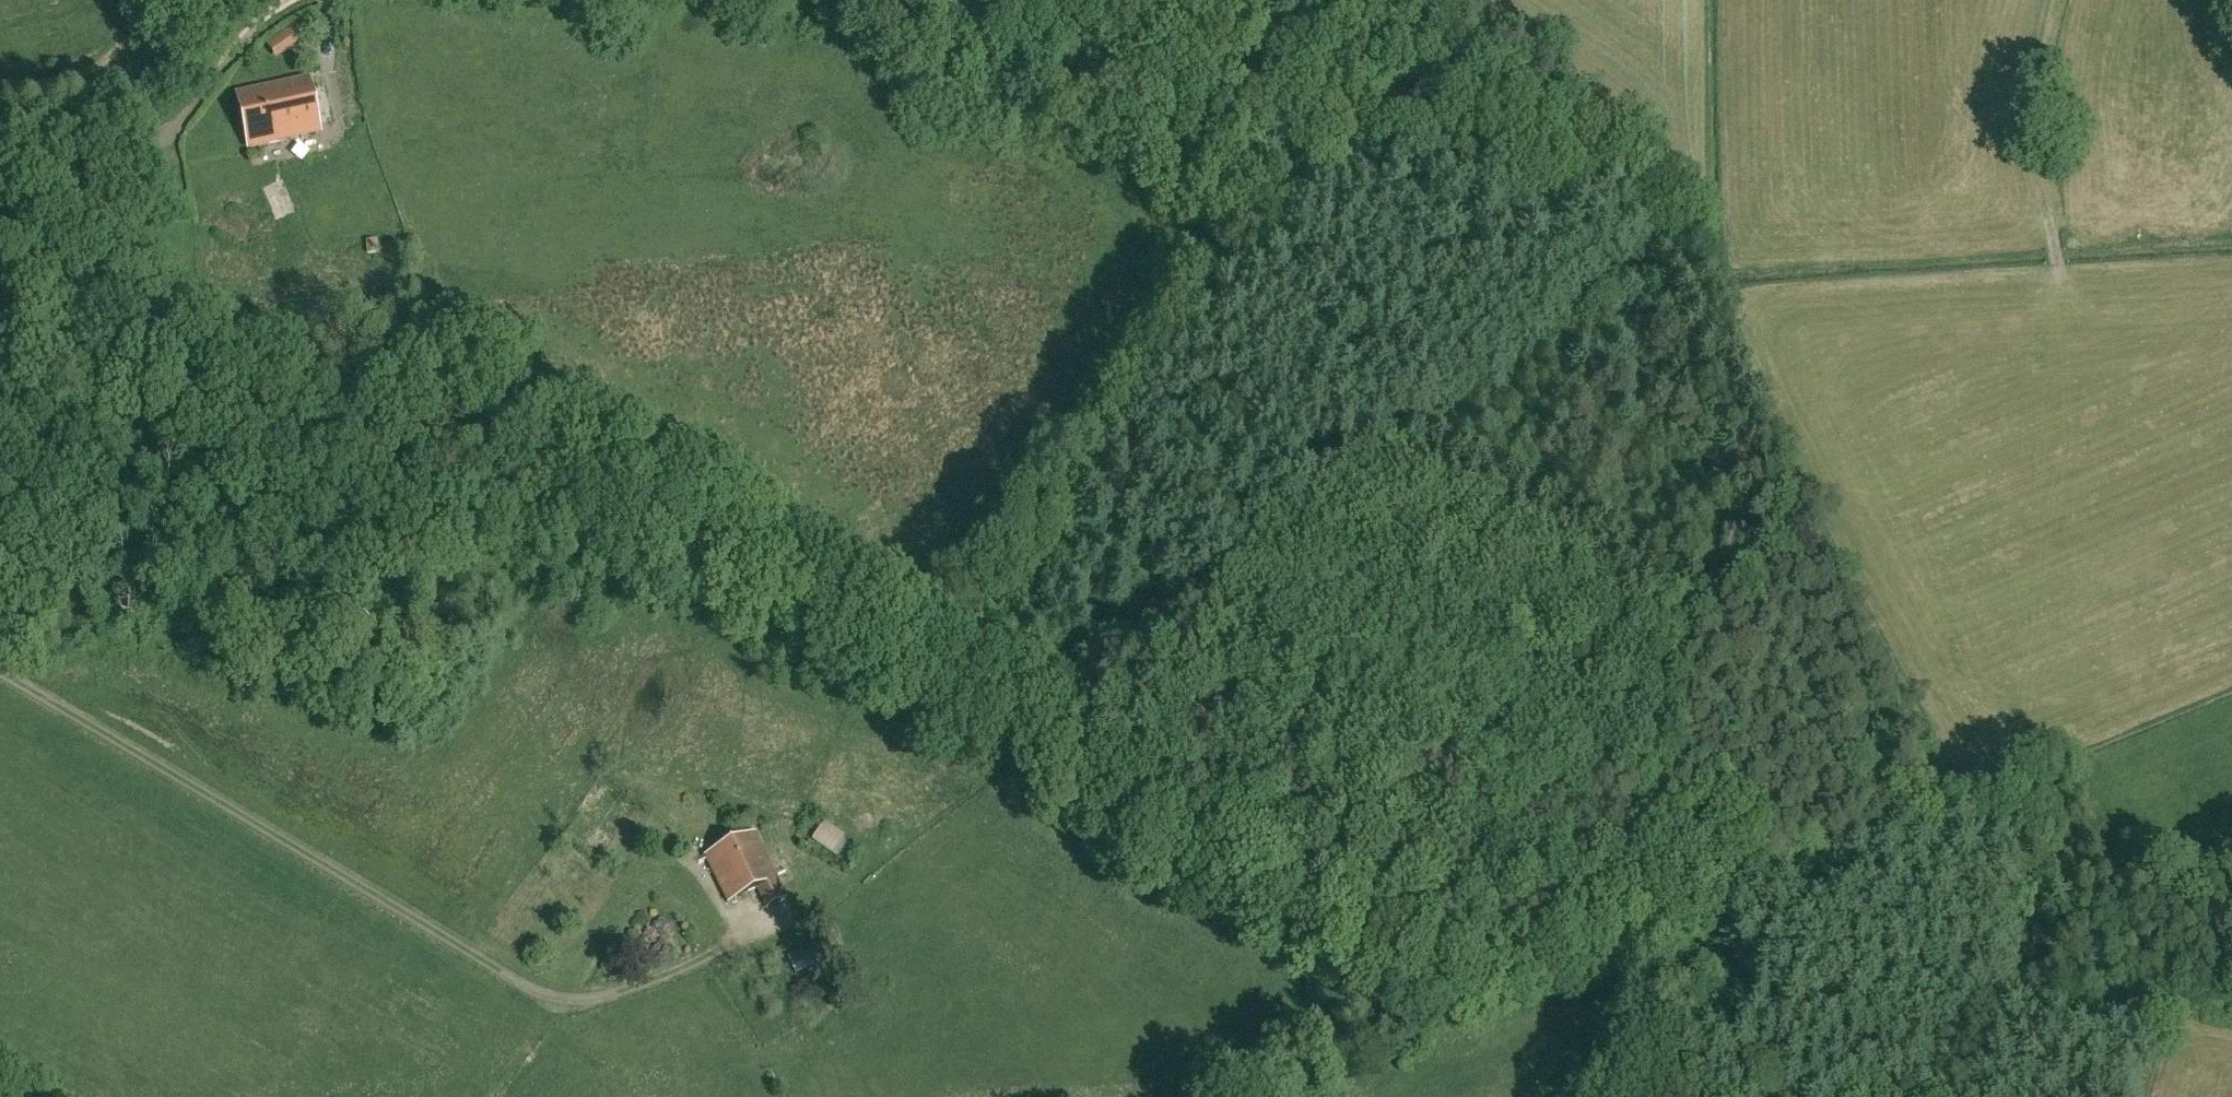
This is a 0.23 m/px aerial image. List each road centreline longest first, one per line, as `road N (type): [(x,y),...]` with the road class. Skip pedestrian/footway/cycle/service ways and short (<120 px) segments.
road 1 (track): [(0,174),(152,139),(181,117),(228,52),(287,0)]
road 2 (track): [(2046,0),(2032,64),(2061,285)]

